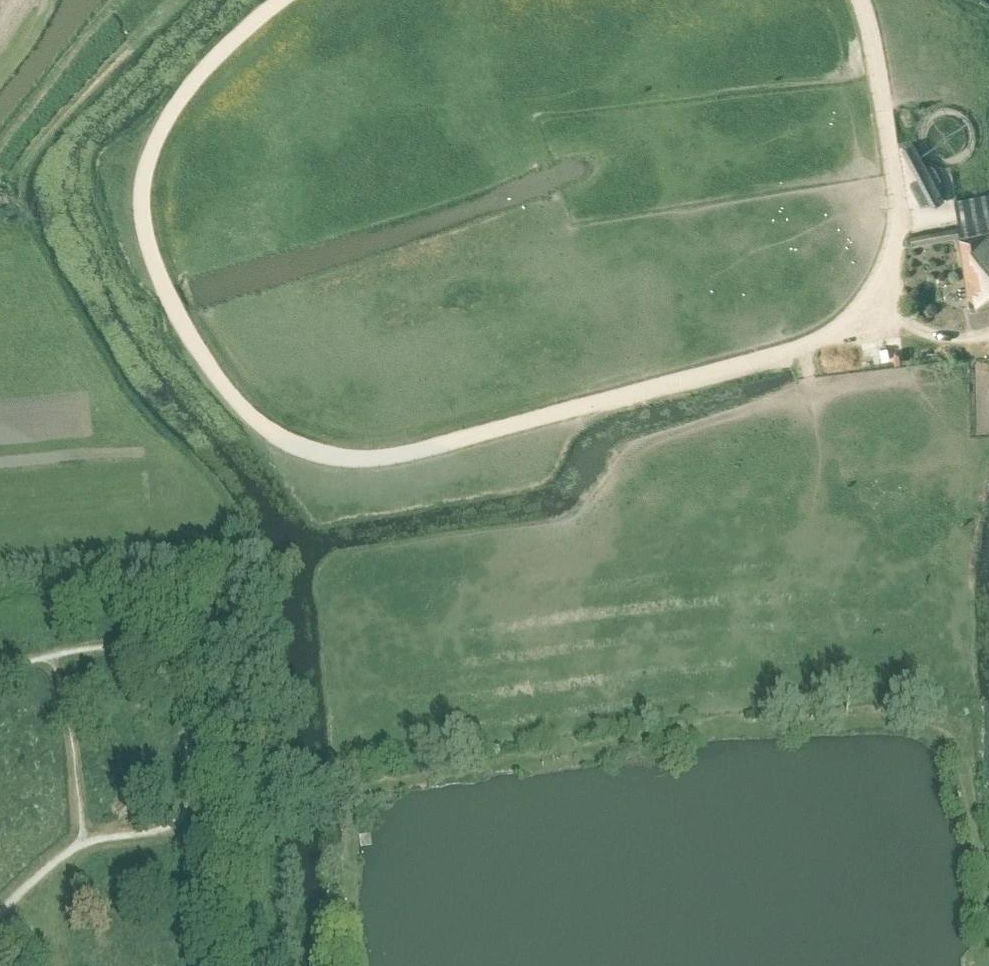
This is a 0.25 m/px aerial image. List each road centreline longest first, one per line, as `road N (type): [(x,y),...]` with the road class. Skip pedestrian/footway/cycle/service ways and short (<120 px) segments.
road 1 (track): [(888,265),(872,300),(794,351),(405,452),(336,457),(295,445),(244,411),(167,299),(146,243),(141,194),(148,152),(182,93),(276,0)]
road 2 (track): [(863,0),(898,227)]

